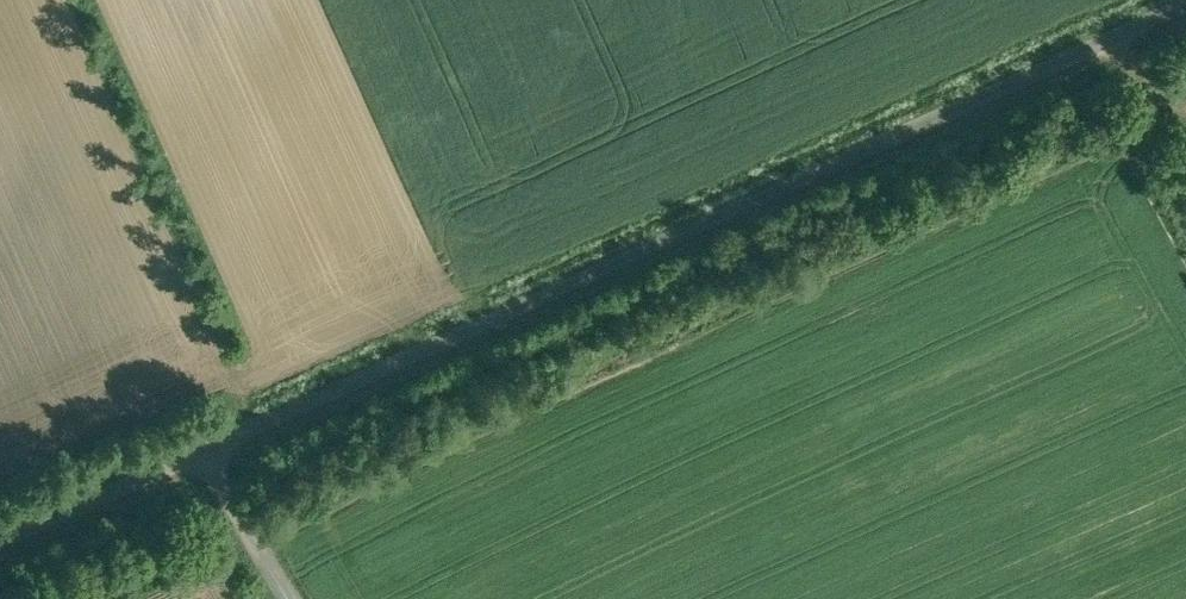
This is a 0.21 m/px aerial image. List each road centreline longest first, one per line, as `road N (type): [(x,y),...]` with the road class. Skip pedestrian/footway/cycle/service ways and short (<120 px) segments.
road 1 (residential): [(1185,5),(0,542)]
road 2 (track): [(287,598),(200,451)]
road 3 (track): [(1117,36),(1185,188)]

